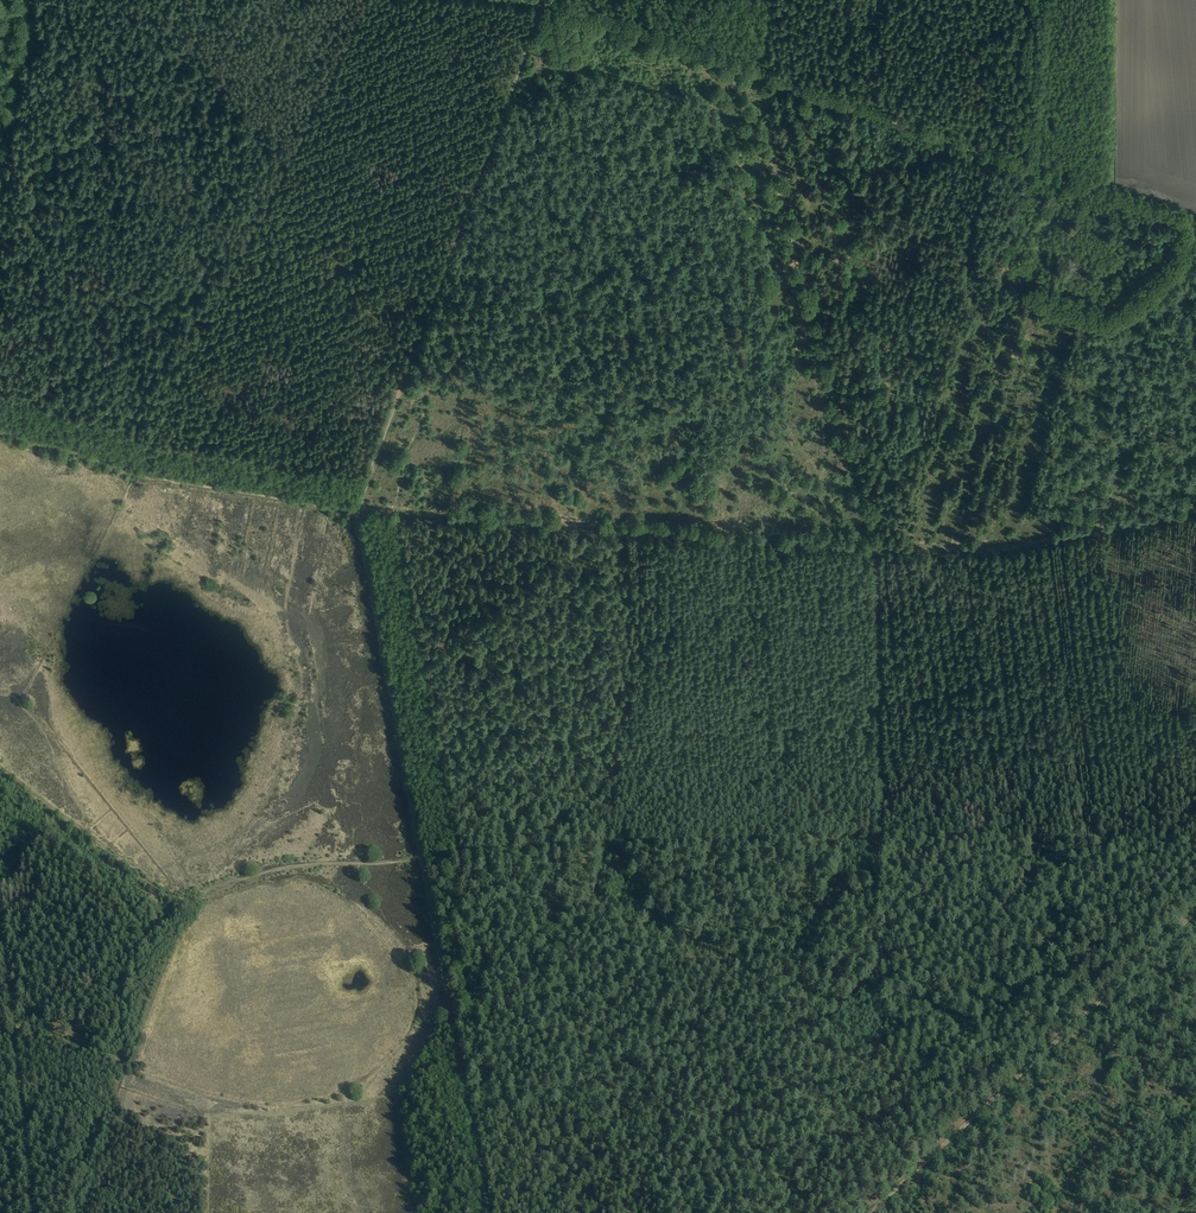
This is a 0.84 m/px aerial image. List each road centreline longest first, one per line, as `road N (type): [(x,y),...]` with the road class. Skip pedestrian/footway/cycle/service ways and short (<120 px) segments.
road 1 (track): [(535,0),(547,2),(364,491),(360,528),(488,1212)]
road 2 (track): [(1195,510),(1002,549),(878,545),(325,506),(133,474),(0,430)]
road 3 (track): [(924,1162),(886,1053),(878,978),(878,545),(820,328)]
road 4 (track): [(547,2),(1030,170)]
road 5 (track): [(1195,911),(924,1162)]
road 6 (track): [(0,908),(34,1212)]
road 7 (track): [(0,193),(35,0)]
road 8 (track): [(1030,170),(1195,228)]
road 9 (track): [(1042,0),(1030,170)]

